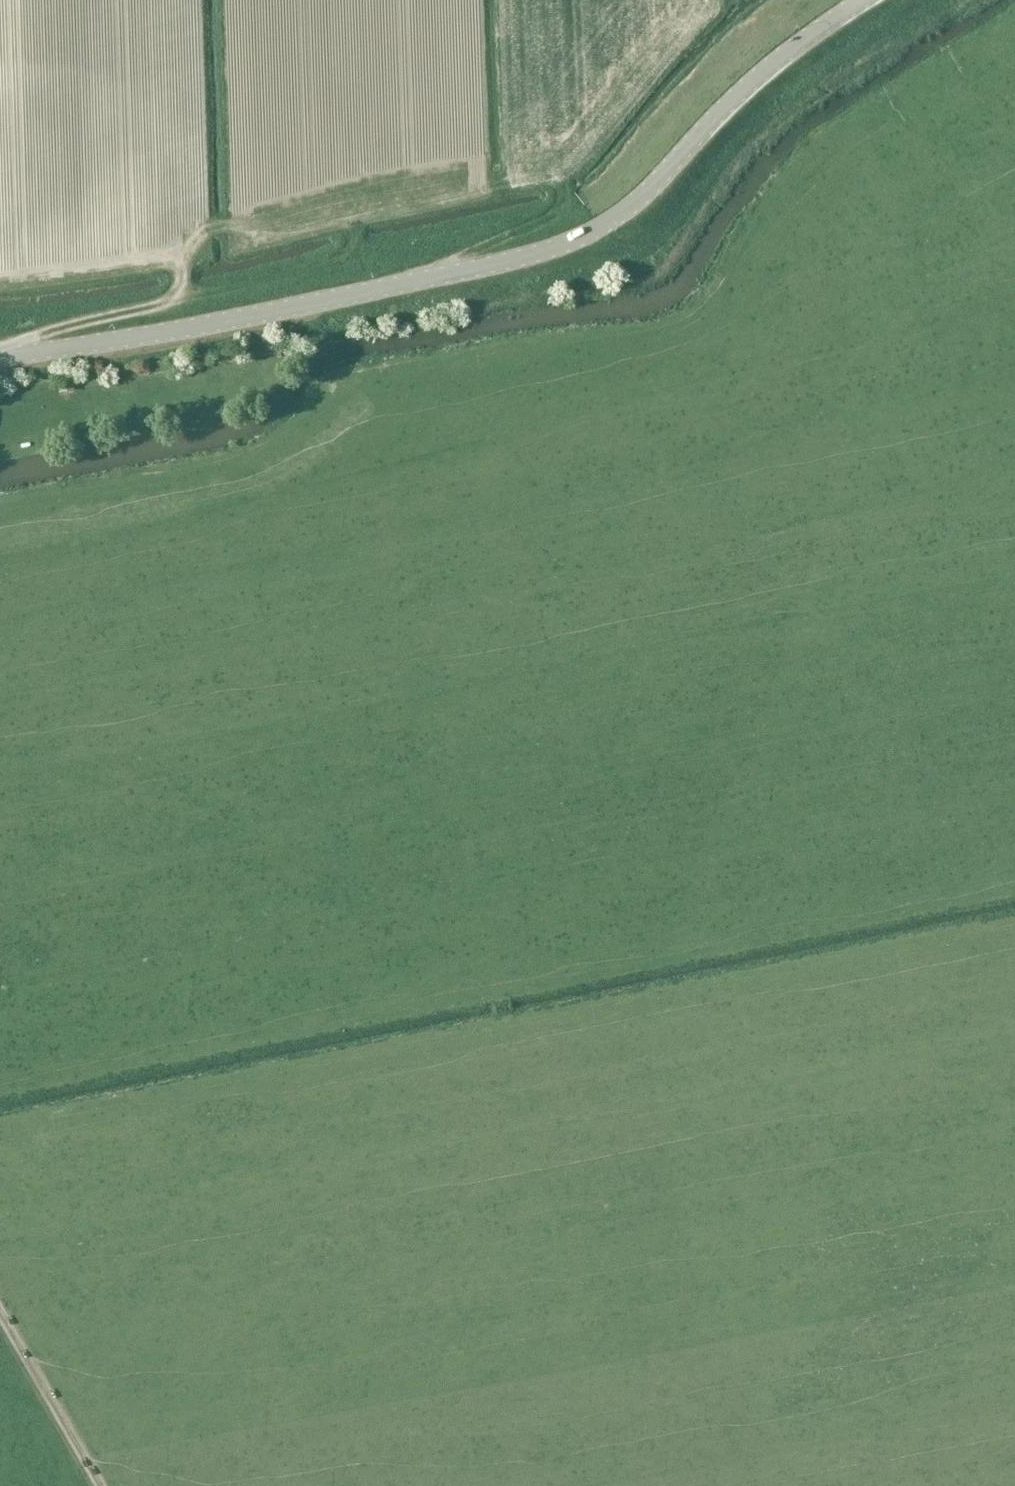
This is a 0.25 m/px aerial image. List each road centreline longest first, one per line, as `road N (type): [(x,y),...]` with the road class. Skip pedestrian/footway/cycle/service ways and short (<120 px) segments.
road 1 (tertiary): [(0,358),(426,287),(585,242),(650,200),(798,47),(865,0)]

